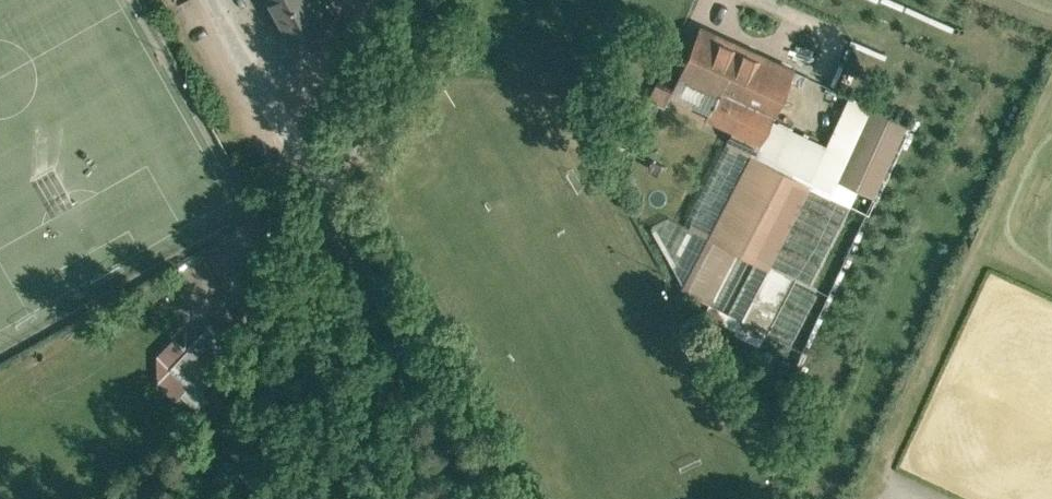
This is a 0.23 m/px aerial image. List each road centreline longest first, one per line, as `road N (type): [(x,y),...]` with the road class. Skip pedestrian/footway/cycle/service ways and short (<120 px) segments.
road 1 (unclassified): [(487,498),(325,192)]
road 2 (unclassified): [(325,192),(211,0)]
road 3 (residential): [(408,0),(325,192)]

